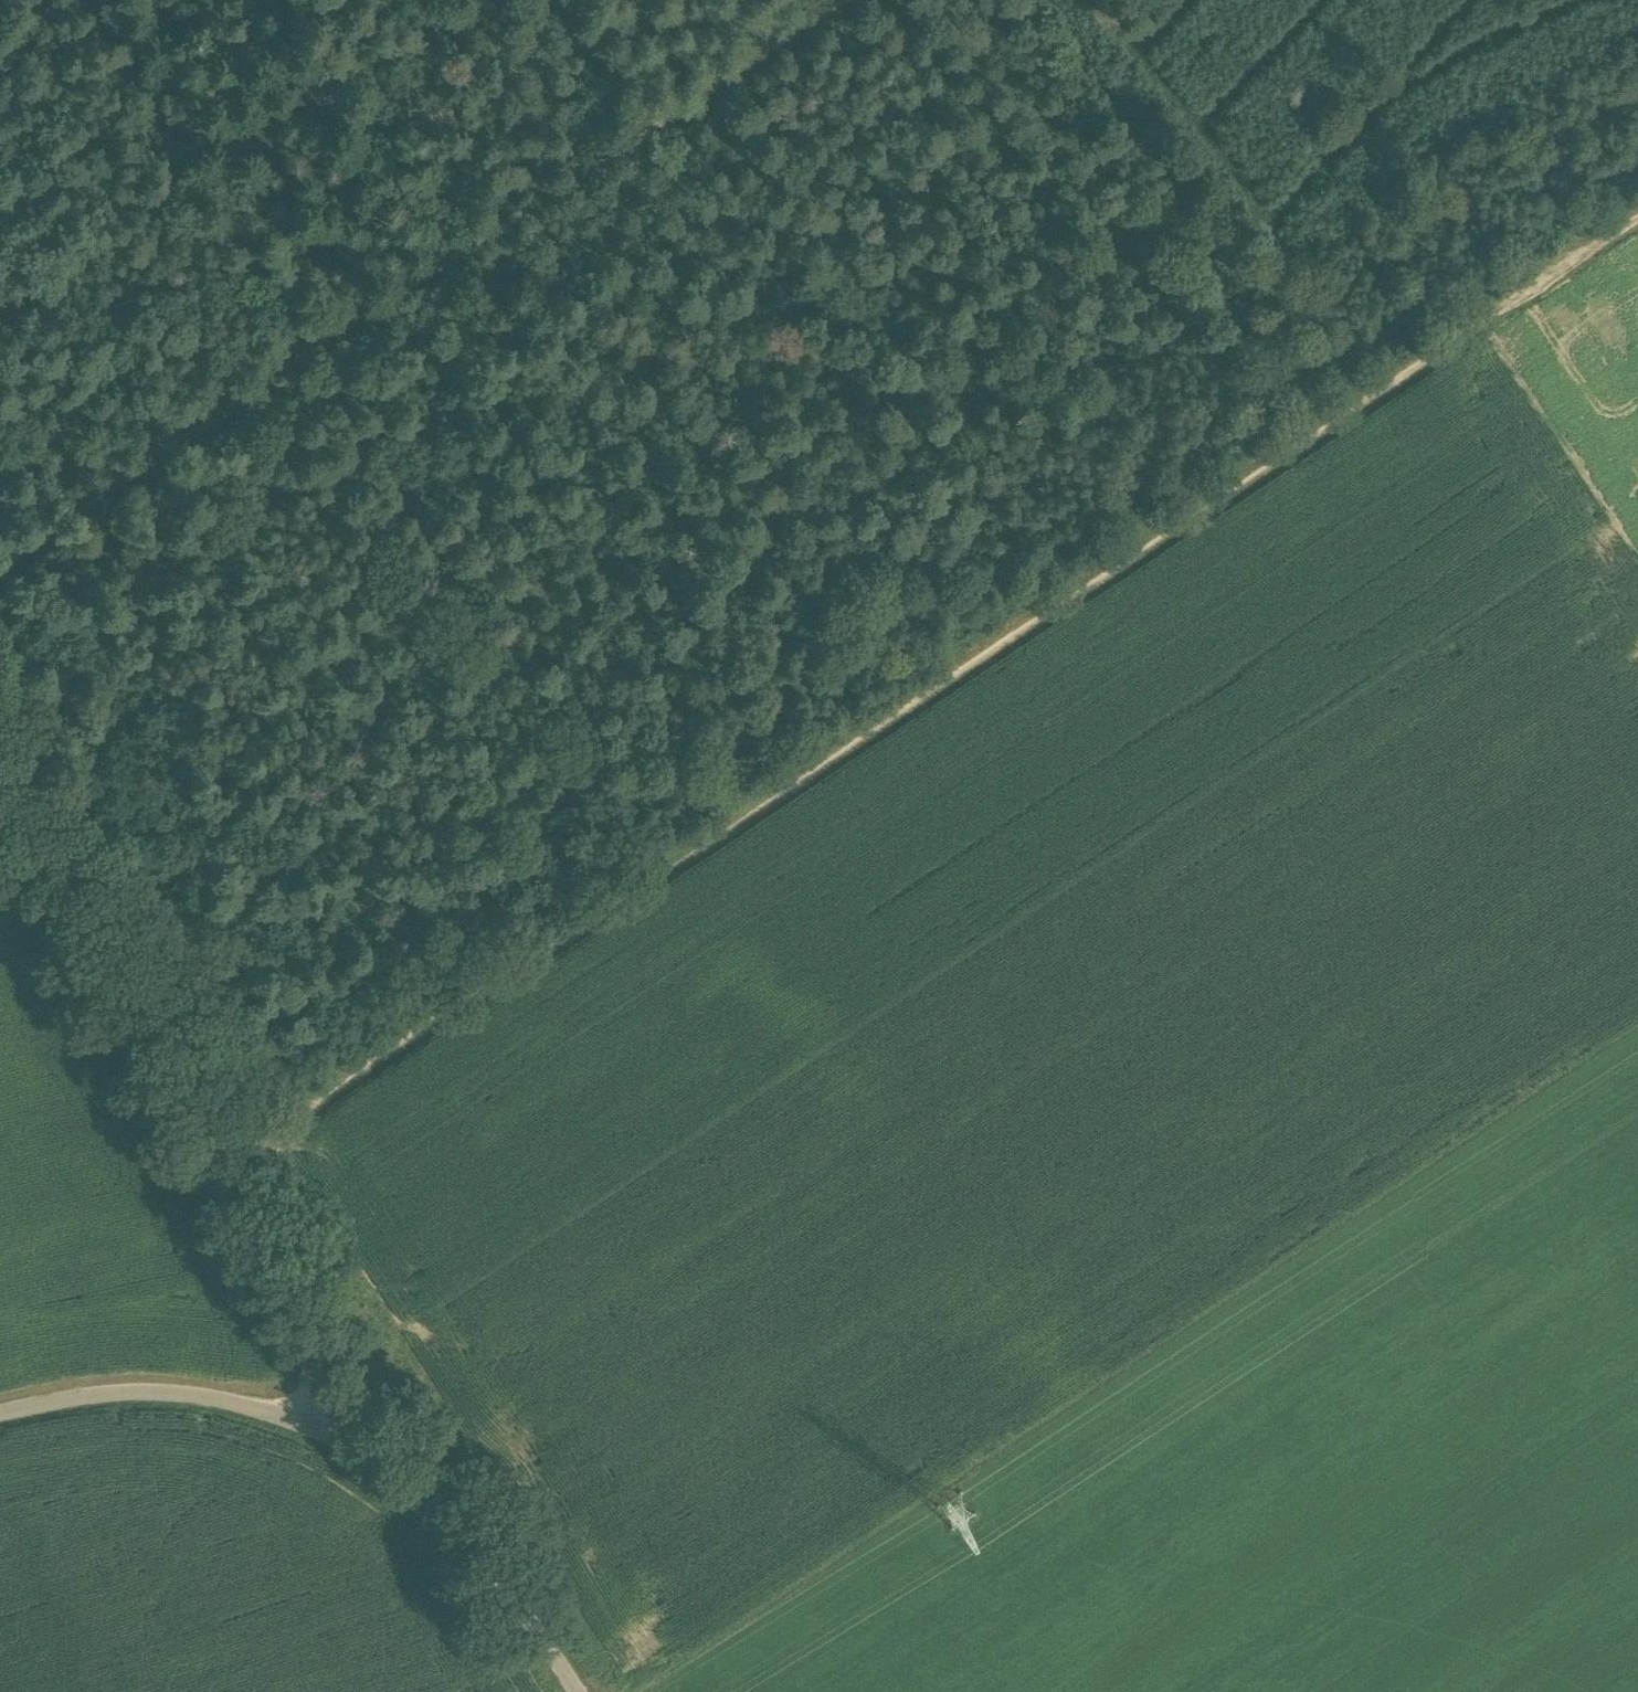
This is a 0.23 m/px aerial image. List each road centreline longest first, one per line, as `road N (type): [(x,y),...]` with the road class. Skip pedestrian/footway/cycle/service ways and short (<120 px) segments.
road 1 (track): [(1637,214),(724,826),(672,874),(225,1158)]
road 2 (track): [(672,874),(310,350),(90,0)]
road 3 (track): [(844,0),(310,350),(0,565)]
road 4 (unclassified): [(582,1691),(469,1526),(390,1465),(255,1407),(179,1392),(101,1394),(0,1414)]
road 5 (track): [(225,1158),(0,822)]
road 6 (track): [(298,1423),(317,1384),(322,1320),(225,1158)]

